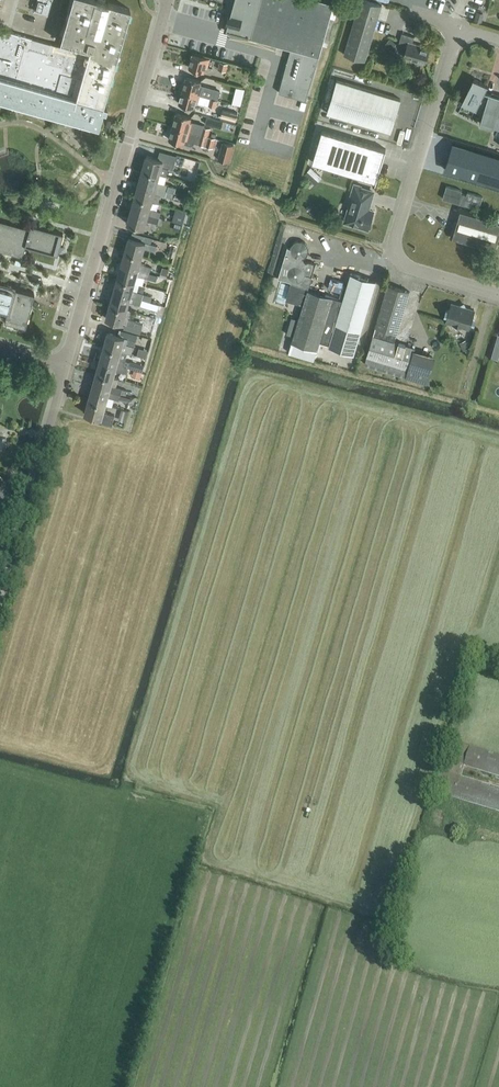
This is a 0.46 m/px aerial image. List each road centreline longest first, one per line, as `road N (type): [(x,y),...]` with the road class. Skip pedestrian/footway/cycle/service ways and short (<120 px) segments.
road 1 (residential): [(66,366),(170,0)]
road 2 (unclassified): [(498,294),(412,269),(394,249),(459,27)]
road 3 (residential): [(0,556),(13,547),(66,366)]

